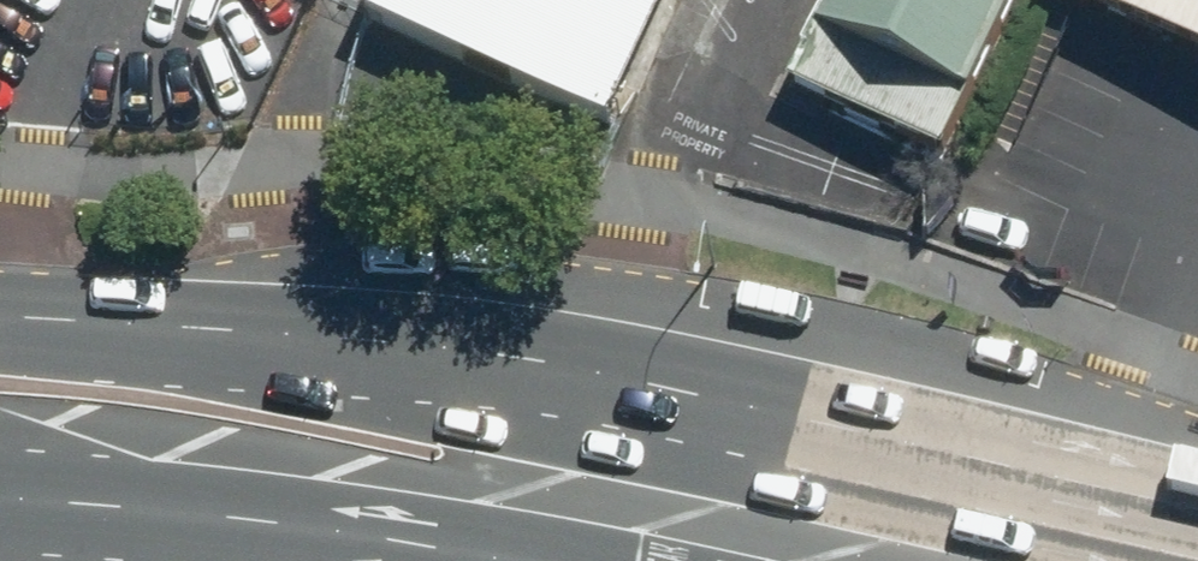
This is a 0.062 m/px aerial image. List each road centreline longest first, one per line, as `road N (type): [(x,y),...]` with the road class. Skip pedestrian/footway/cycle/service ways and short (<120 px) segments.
road 1 (primary): [(0,312),(129,316),(356,358),(533,379),(1023,481),(1197,527)]
road 2 (primary): [(586,560),(290,515),(0,496)]

